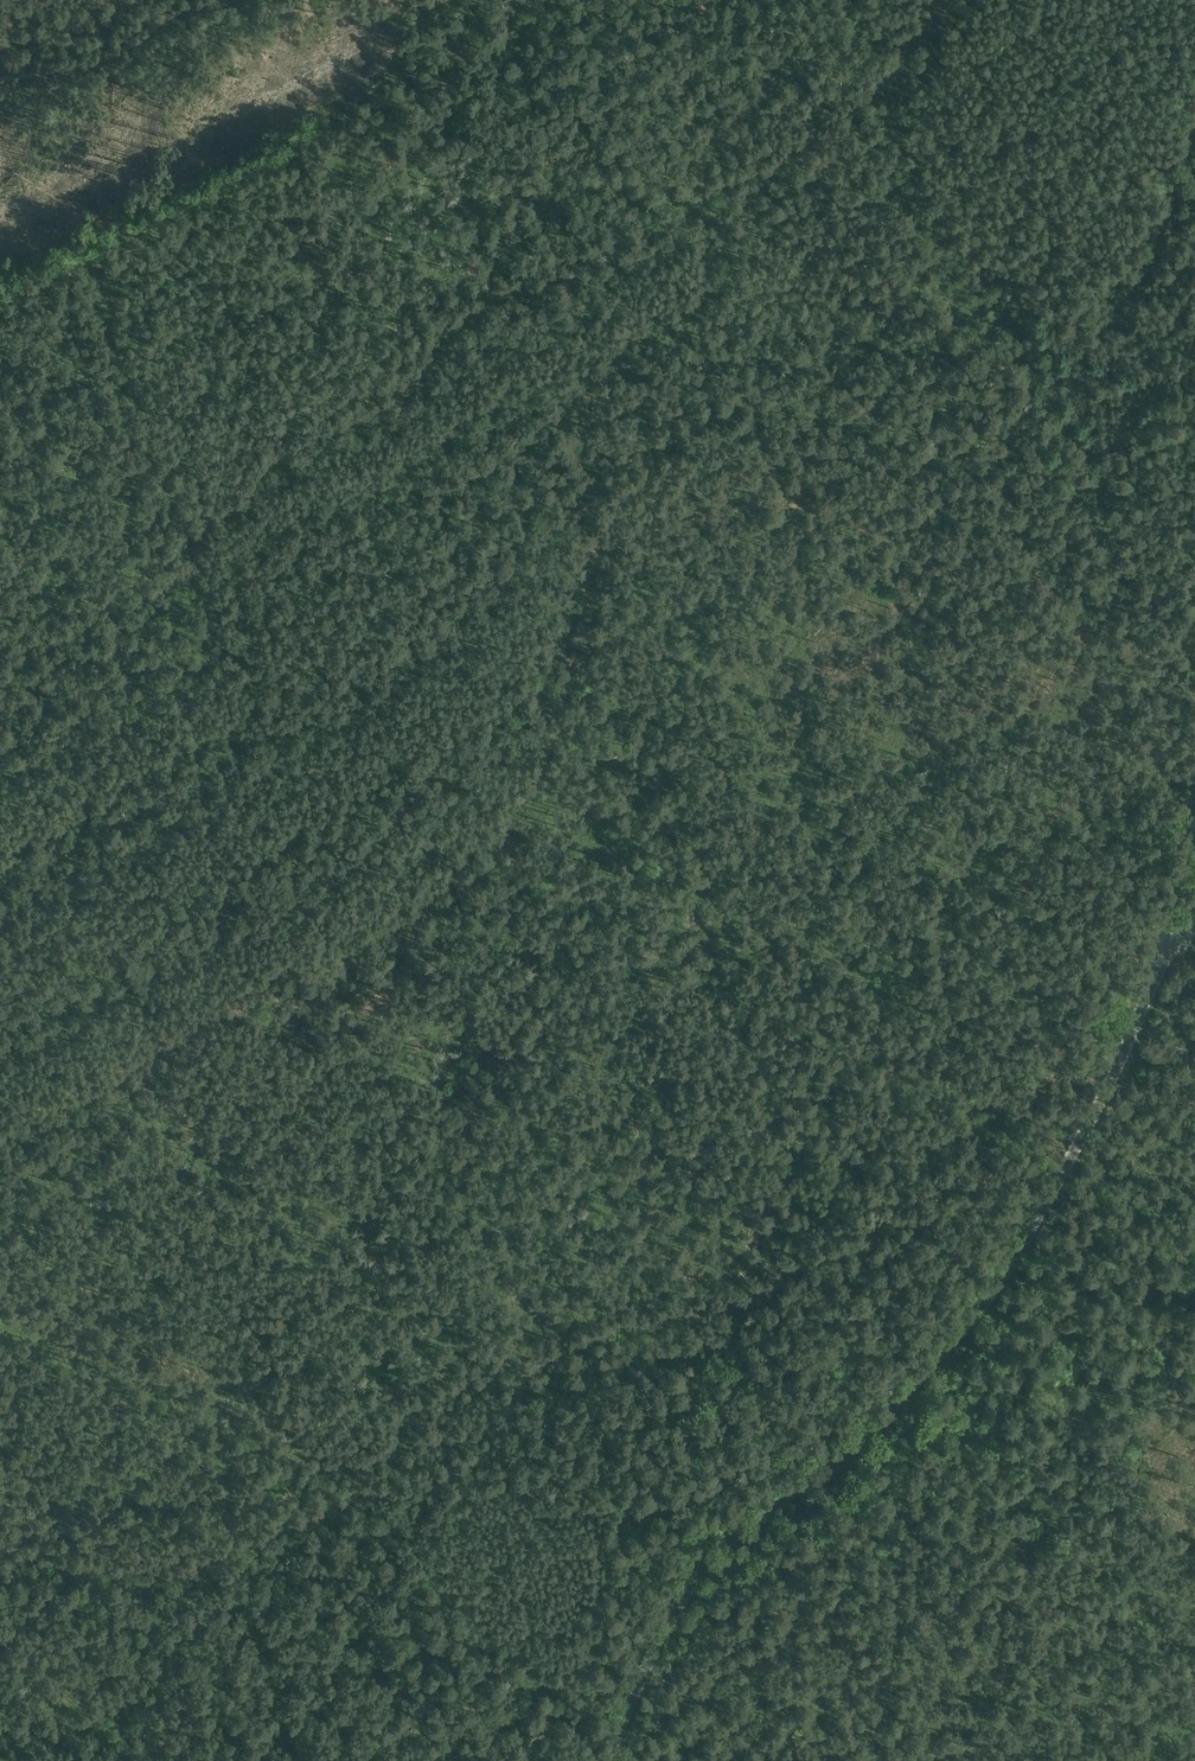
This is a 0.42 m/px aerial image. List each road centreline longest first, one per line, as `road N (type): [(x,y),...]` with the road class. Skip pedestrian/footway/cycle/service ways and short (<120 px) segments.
road 1 (tertiary): [(606,1760),(690,1582),(925,1371),(997,1282),(1074,1149),(1157,972),(1194,926)]
road 2 (track): [(0,80),(112,55),(204,0)]

